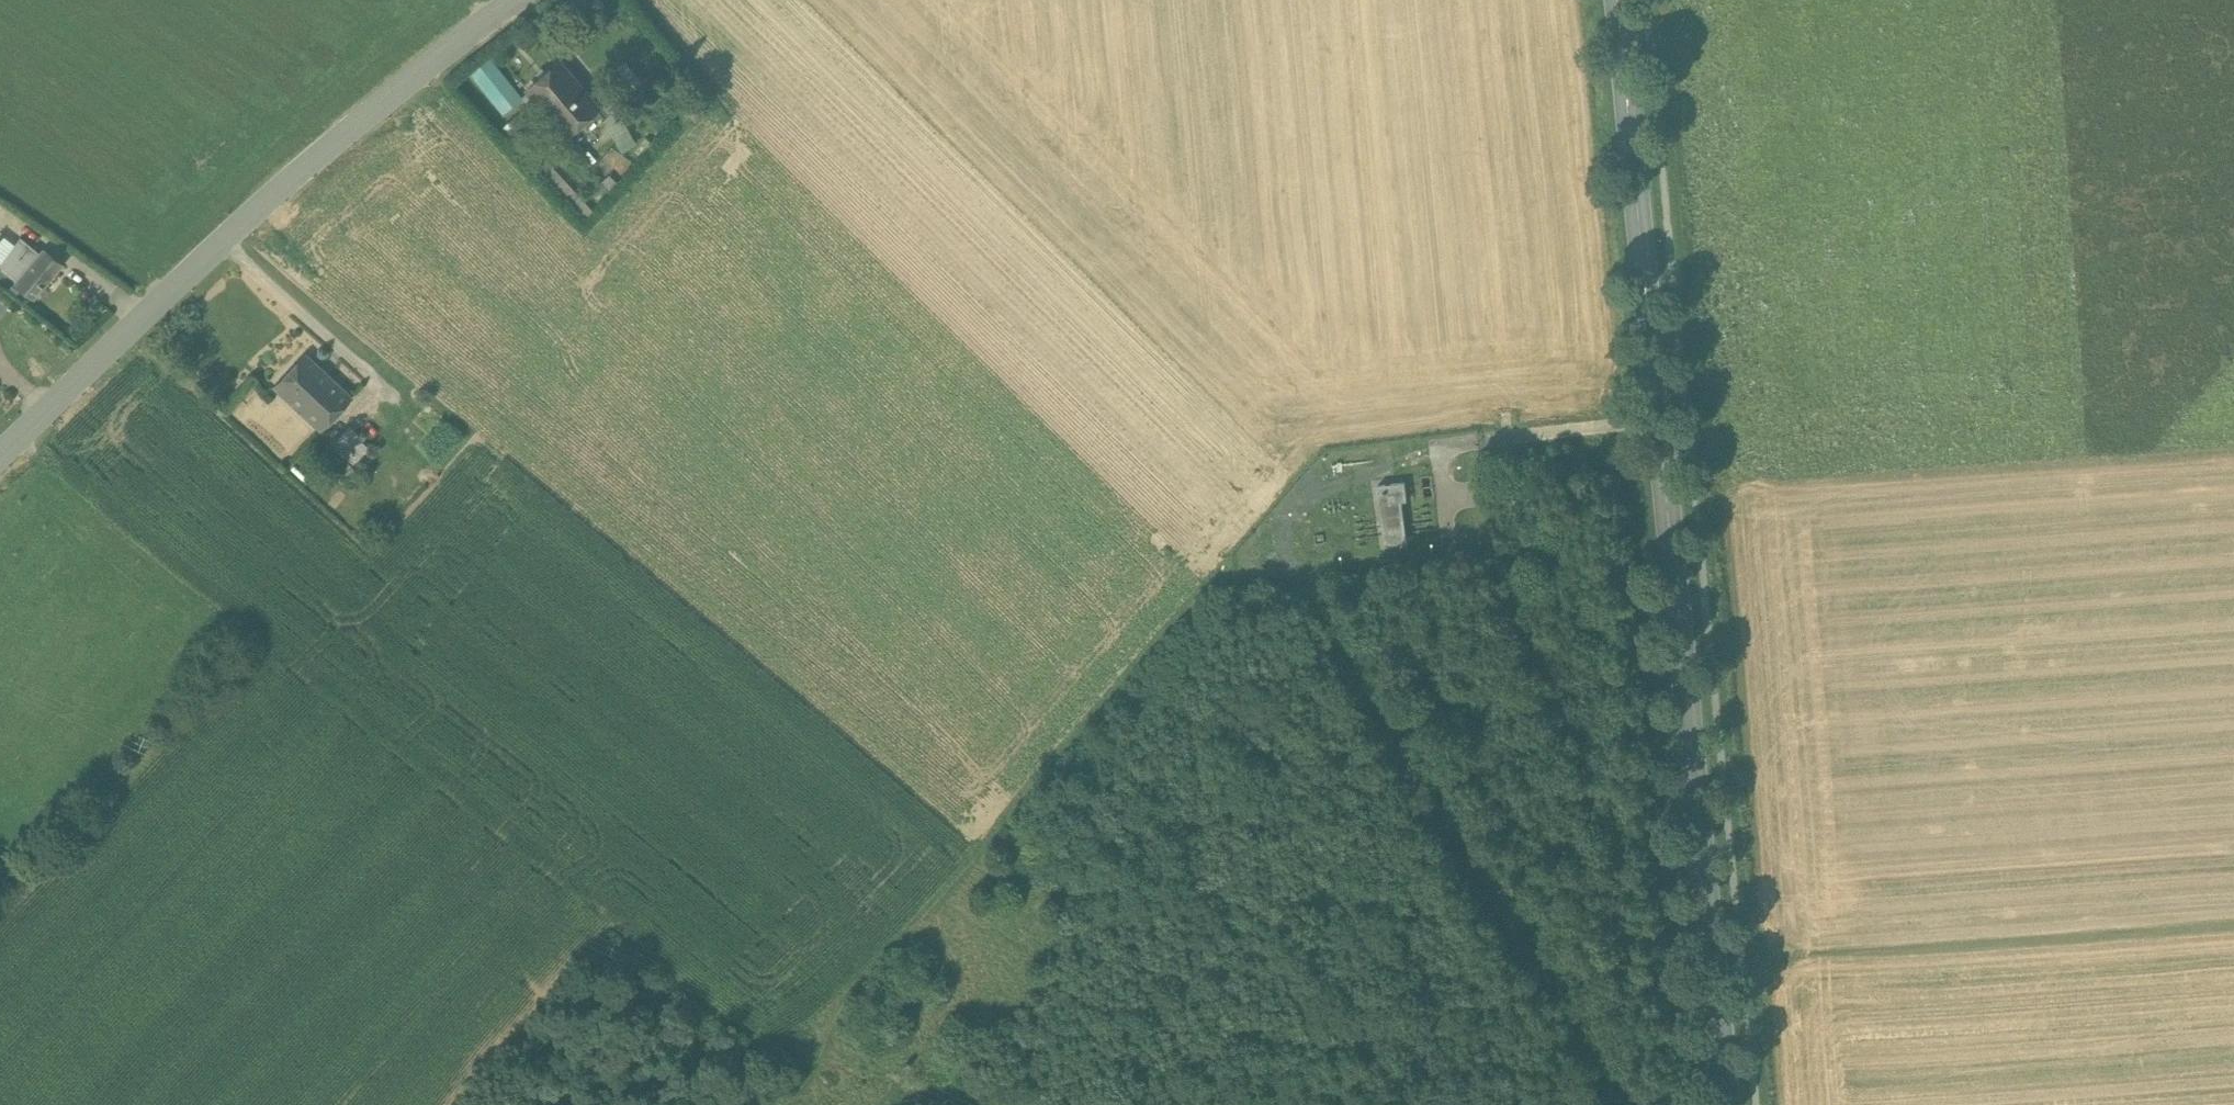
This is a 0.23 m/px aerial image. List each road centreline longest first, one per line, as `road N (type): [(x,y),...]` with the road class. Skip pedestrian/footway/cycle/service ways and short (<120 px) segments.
road 1 (secondary): [(1729,1104),(1617,0)]
road 2 (tertiary): [(519,0),(245,218),(0,457)]

